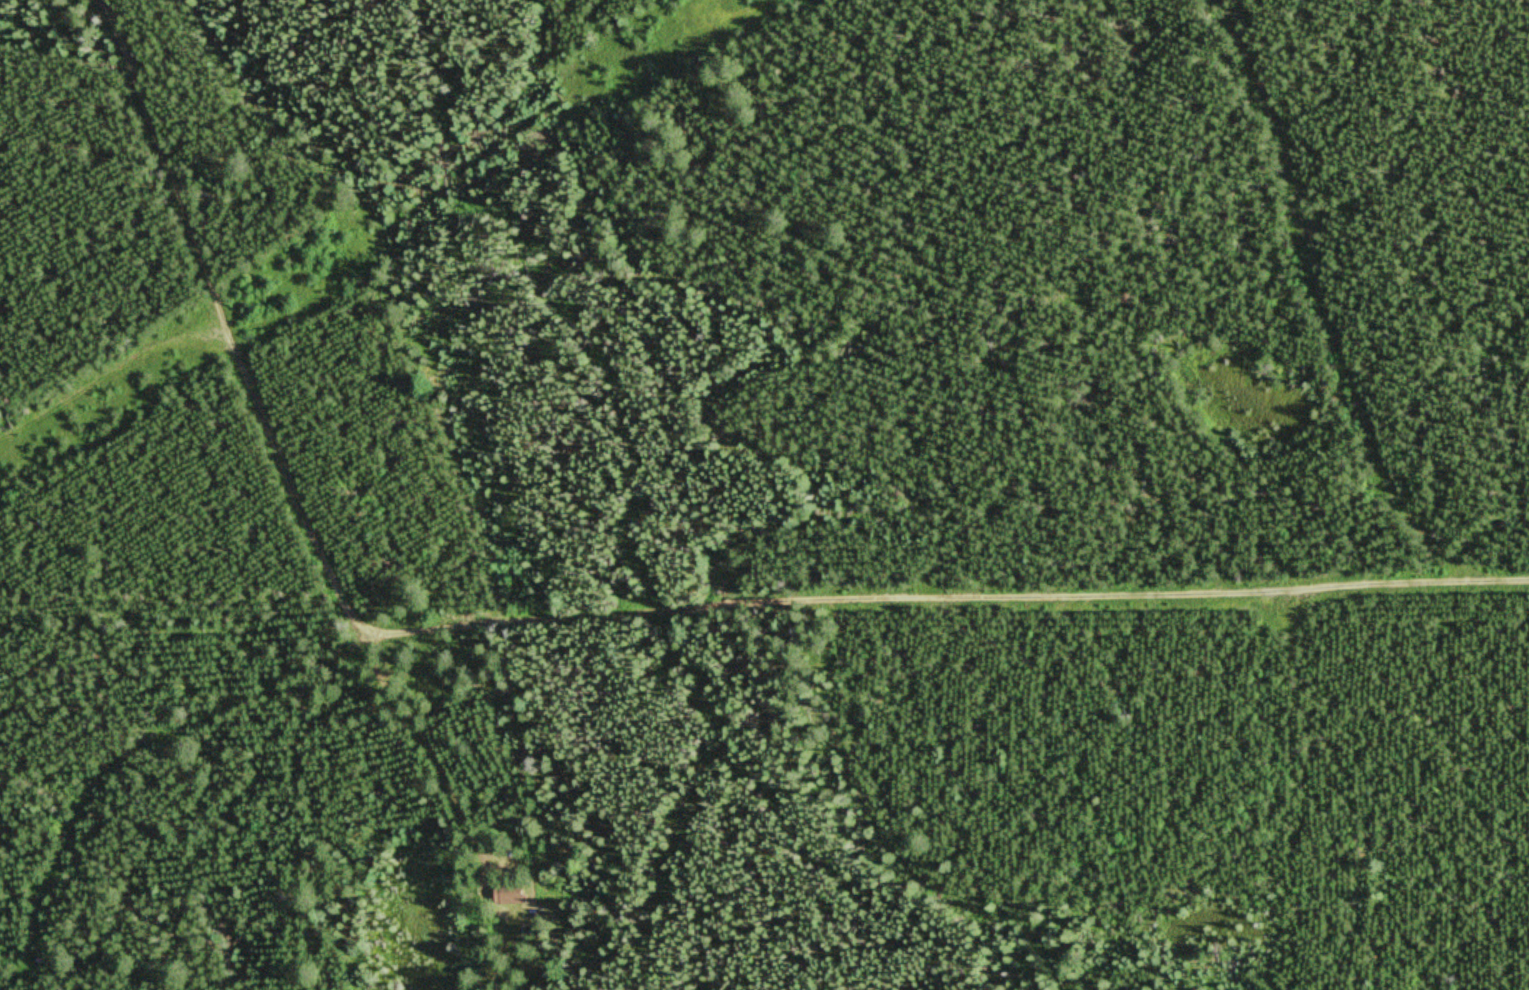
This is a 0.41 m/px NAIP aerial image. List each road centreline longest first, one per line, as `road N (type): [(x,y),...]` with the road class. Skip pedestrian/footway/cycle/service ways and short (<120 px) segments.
road 1 (residential): [(0,978),(24,963),(52,870),(98,784),(159,735),(360,647),(557,622),(1528,589)]

